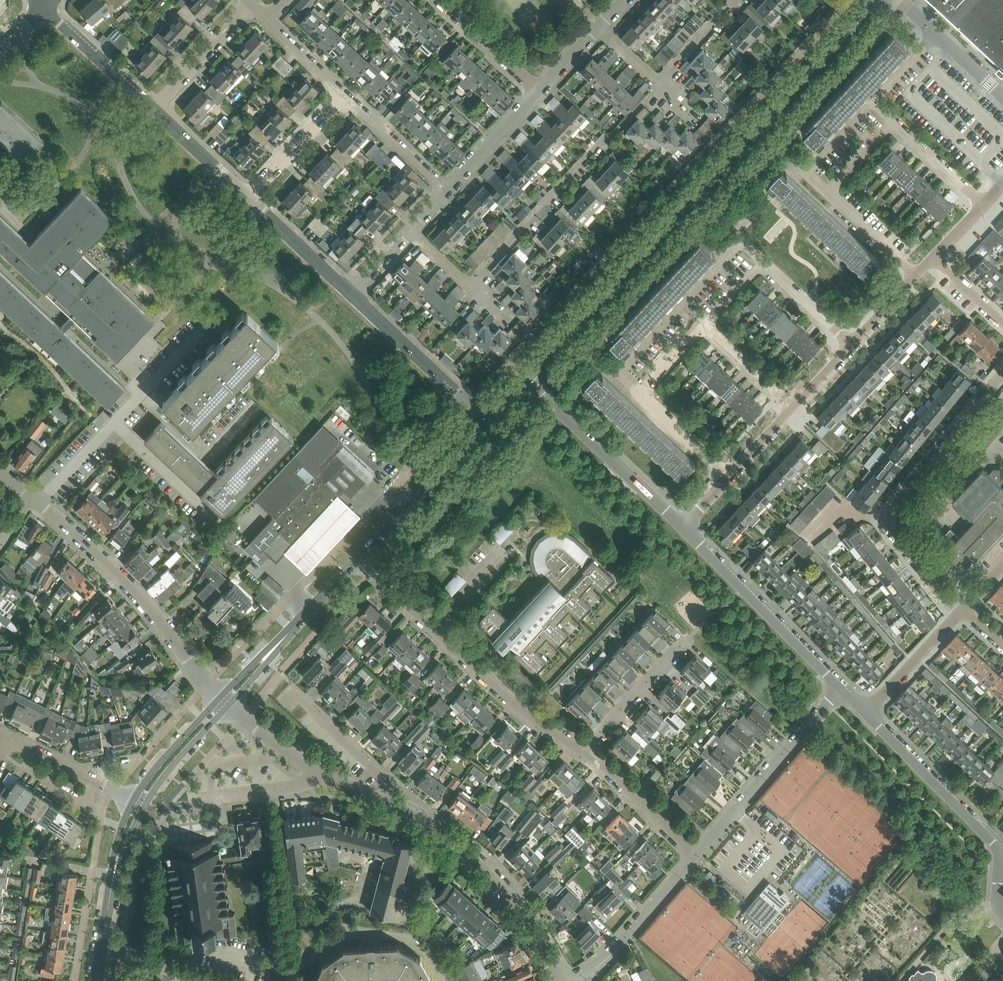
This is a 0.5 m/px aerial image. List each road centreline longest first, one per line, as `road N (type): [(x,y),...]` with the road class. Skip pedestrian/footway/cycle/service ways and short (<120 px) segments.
road 1 (tertiary): [(852,31),(527,378)]
road 2 (residential): [(962,622),(893,530),(1002,379)]
road 3 (residential): [(469,285),(659,85)]
road 4 (residential): [(217,693),(120,573),(39,503)]
road 5 (residential): [(564,980),(517,899),(403,802)]
road 6 (residential): [(842,690),(683,526)]
road 7 (residential): [(697,858),(842,690)]
road 8 (residential): [(730,479),(641,393),(706,326)]
road 9 (residential): [(683,526),(527,378)]
road 10 (residential): [(1001,868),(992,841),(867,715)]
road 11 (residential): [(706,326),(764,264),(852,347)]
road 12 (residential): [(582,754),(516,707),(431,628)]
road 13 (tertiary): [(488,420),(357,560)]
road 14 (residential): [(488,420),(361,301)]
road 15 (residential): [(578,980),(607,962),(697,858)]
road 16 (residential): [(180,803),(343,784)]
road 17 (residential): [(163,117),(43,8)]
road 18 (residential): [(403,802),(291,693)]
road 19 (residential): [(697,858),(582,754)]
road 20 (residential): [(361,301),(248,198)]
road 21 (residential): [(582,754),(685,642)]
road 22 (residential): [(453,197),(346,94)]
road 23 (residential): [(163,117),(263,13)]
road 24 (residential): [(248,198),(346,94)]
road 25 (residential): [(219,520),(115,423)]
road 26 (residential): [(115,423),(213,320)]
road 27 (residential): [(543,100),(443,0)]
road 28 (tertiary): [(217,693),(126,796)]
road 29 (residential): [(867,715),(962,622)]
road 30 (residential): [(453,197),(543,100)]
road 31 (residential): [(343,784),(234,709)]
road 32 (tertiary): [(148,806),(234,709)]
road 33 (residential): [(830,193),(808,173),(874,103)]
road 34 (residential): [(126,796),(14,743)]
road 35 (residential): [(984,208),(896,123)]
road 36 (residential): [(917,277),(830,193)]
road 37 (residential): [(792,411),(706,326)]

